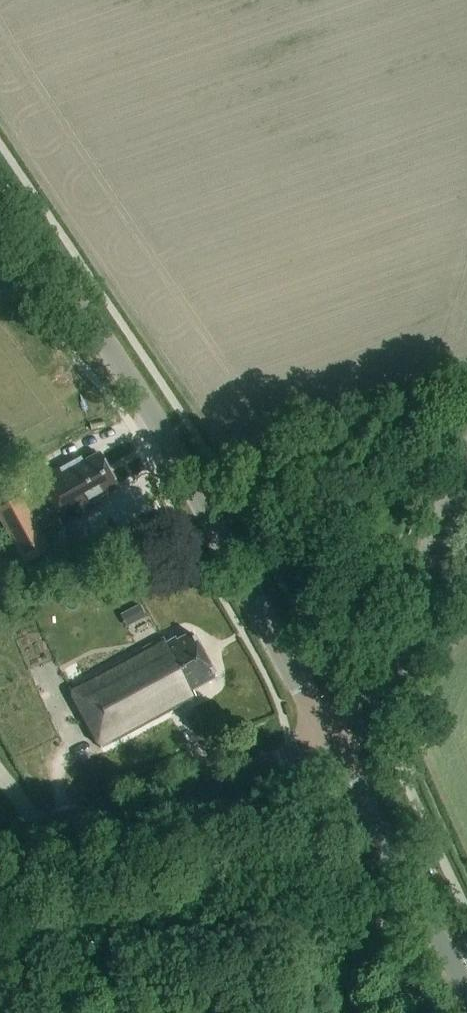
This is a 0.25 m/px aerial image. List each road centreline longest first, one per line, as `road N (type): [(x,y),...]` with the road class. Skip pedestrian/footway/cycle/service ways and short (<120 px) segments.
road 1 (tertiary): [(332,737),(143,397),(0,184)]
road 2 (unclassified): [(0,842),(193,795),(332,737)]
road 3 (tertiary): [(332,737),(381,700),(443,503),(466,454)]
road 4 (tertiary): [(466,989),(332,737)]

